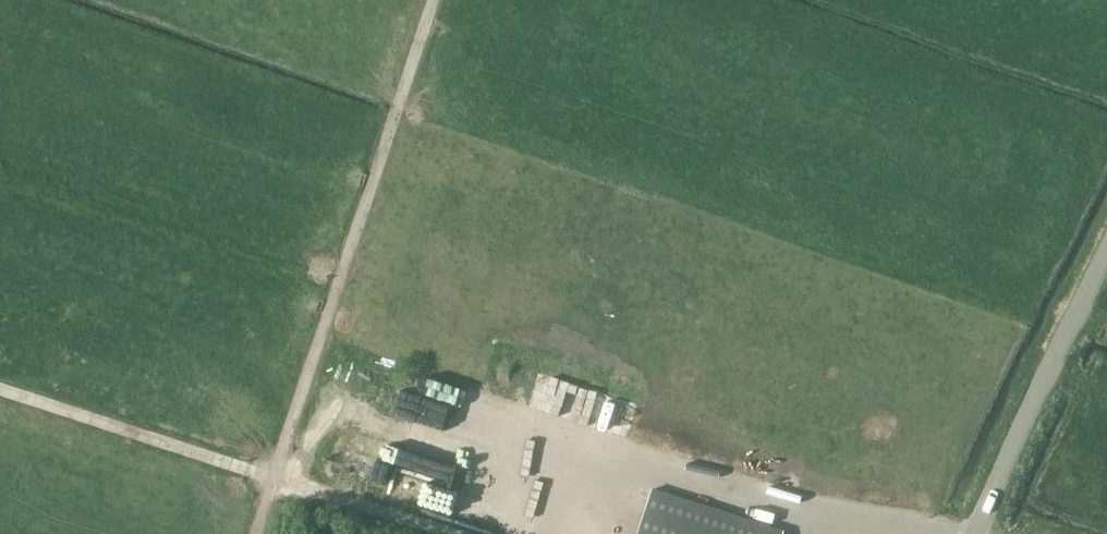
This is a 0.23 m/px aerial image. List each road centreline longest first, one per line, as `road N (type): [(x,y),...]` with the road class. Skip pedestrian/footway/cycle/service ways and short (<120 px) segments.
road 1 (unclassified): [(952,533),(1106,186)]

